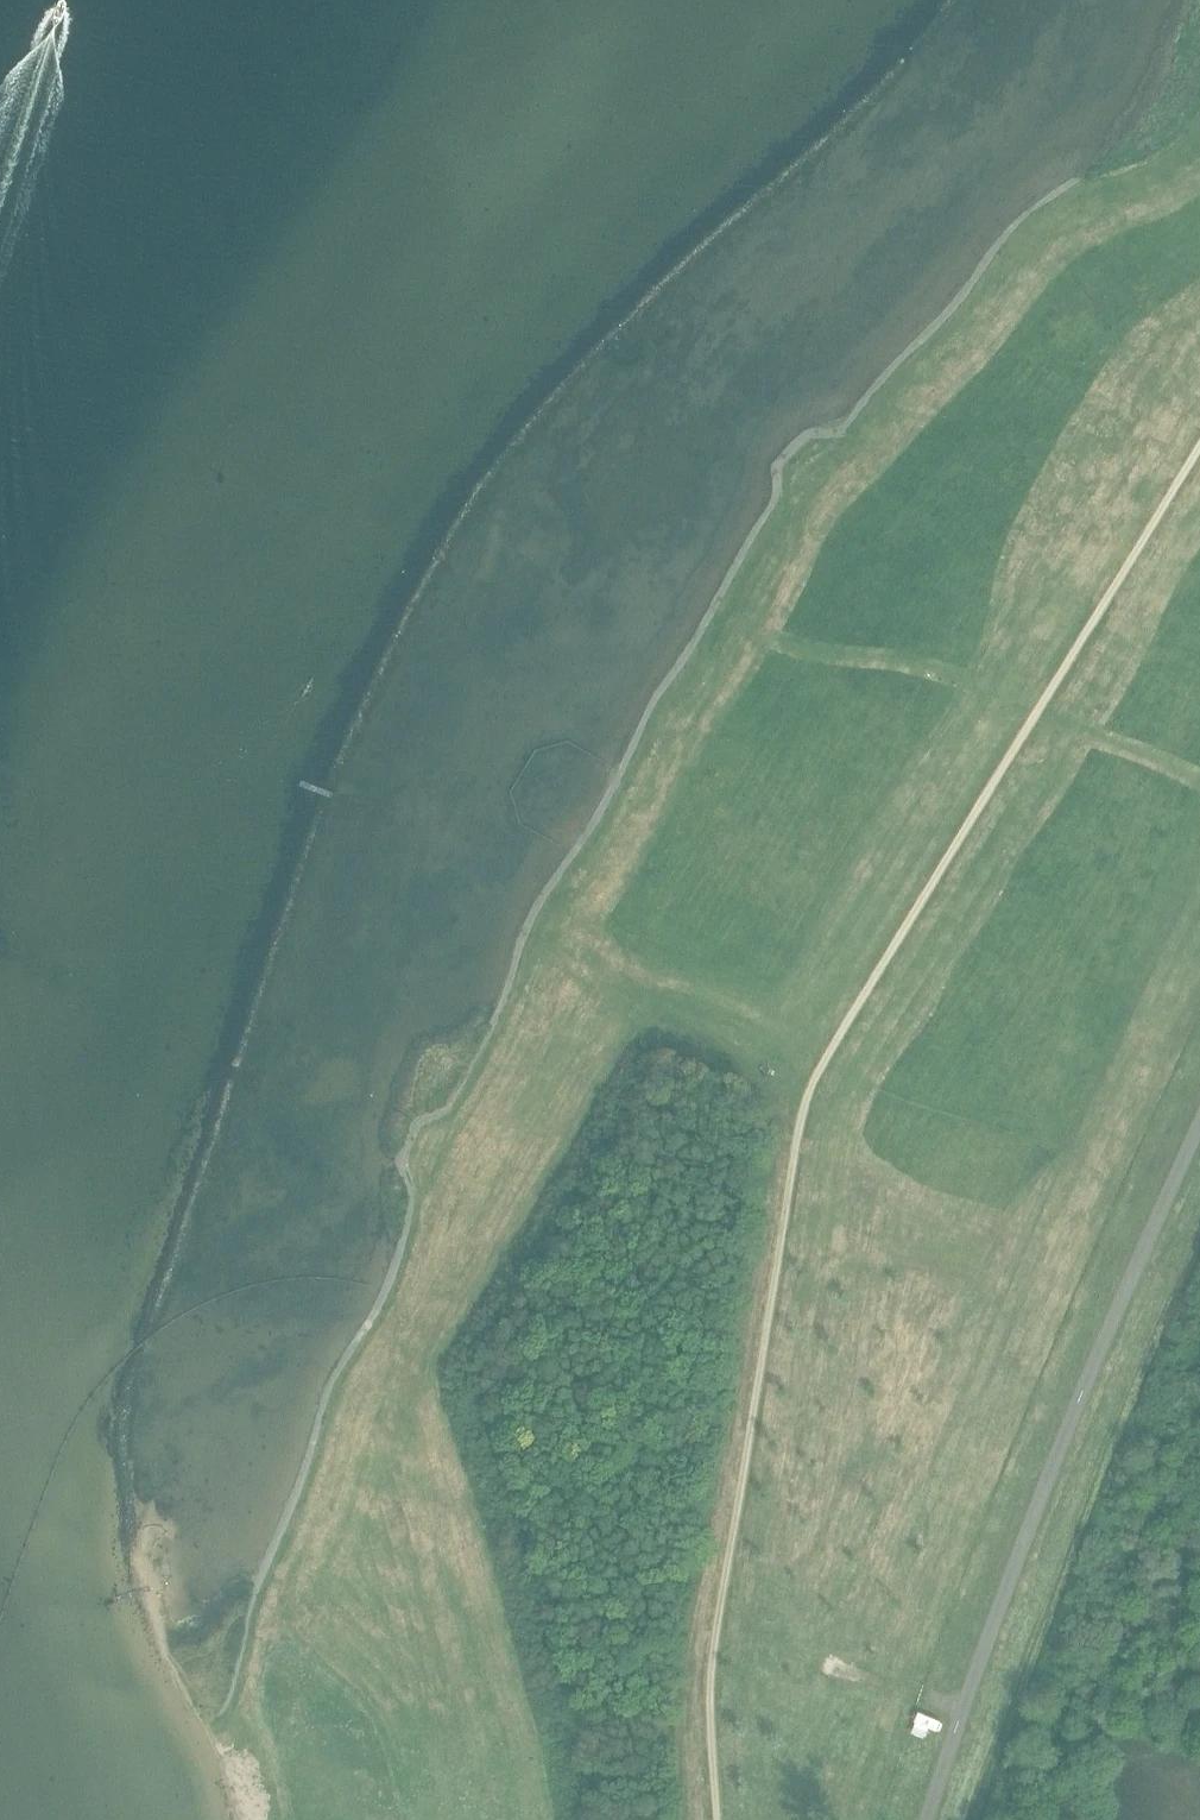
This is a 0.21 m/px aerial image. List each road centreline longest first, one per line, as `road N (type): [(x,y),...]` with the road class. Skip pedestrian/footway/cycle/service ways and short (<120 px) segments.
road 1 (unclassified): [(1199,1108),(983,1644),(924,1819)]

